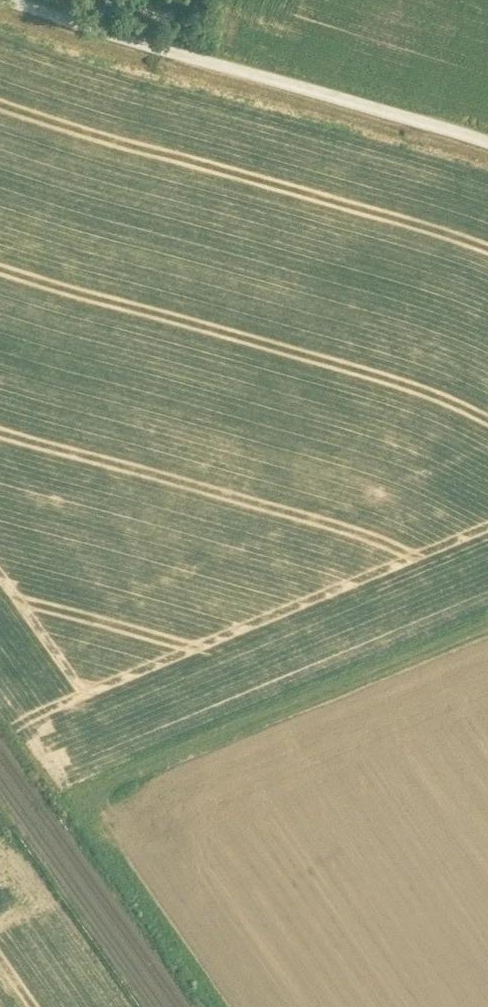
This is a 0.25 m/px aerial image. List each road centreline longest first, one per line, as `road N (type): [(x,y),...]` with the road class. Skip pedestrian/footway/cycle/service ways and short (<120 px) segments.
road 1 (track): [(23,0),(487,143)]

